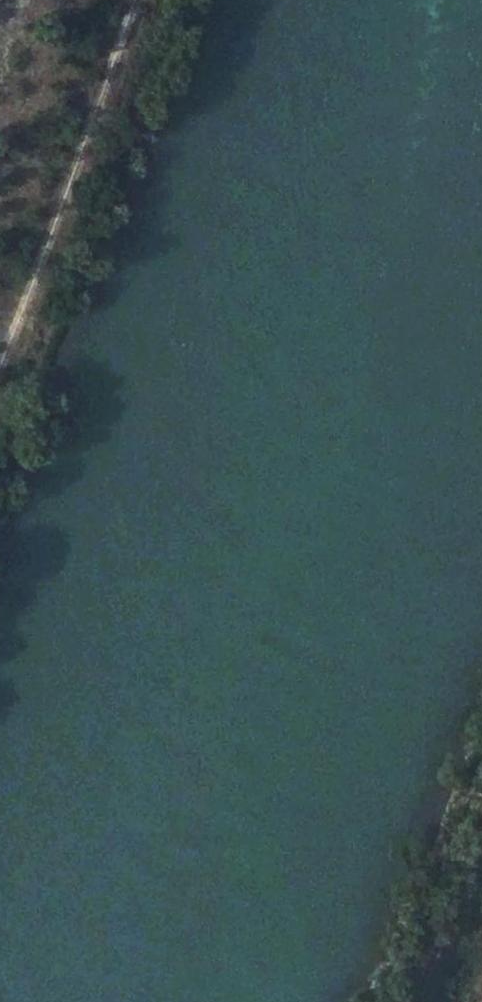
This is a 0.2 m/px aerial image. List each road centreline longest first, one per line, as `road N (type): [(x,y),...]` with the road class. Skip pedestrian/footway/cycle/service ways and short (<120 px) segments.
road 1 (track): [(414,1001),(481,840)]

